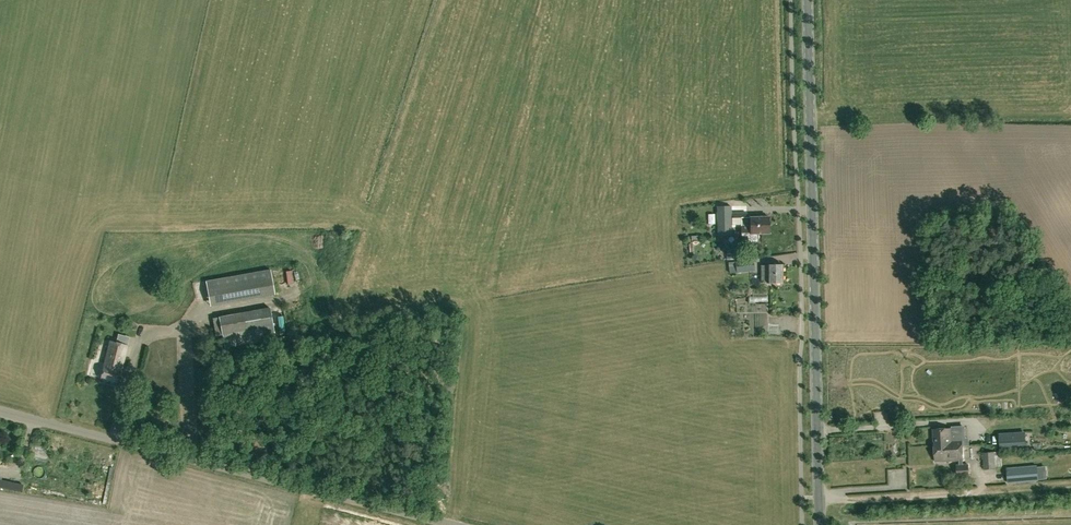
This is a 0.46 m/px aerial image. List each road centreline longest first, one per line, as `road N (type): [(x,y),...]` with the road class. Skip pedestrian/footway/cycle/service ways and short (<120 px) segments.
road 1 (tertiary): [(820,524),(807,0)]
road 2 (unclassified): [(460,524),(0,410)]

